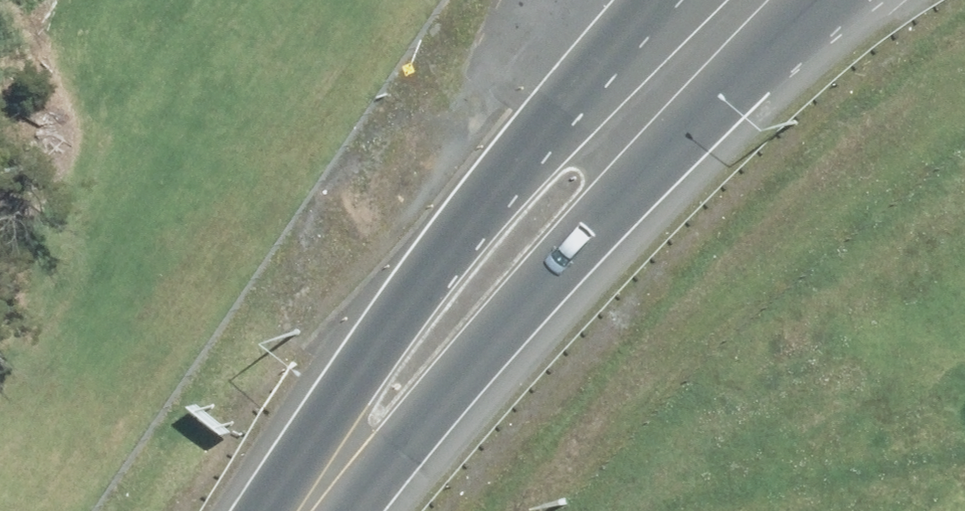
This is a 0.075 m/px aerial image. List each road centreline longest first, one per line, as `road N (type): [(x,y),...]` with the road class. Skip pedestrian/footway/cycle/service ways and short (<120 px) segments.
road 1 (trunk): [(816,0),(330,510)]
road 2 (trunk): [(295,510),(393,307),(615,49),(668,0)]

